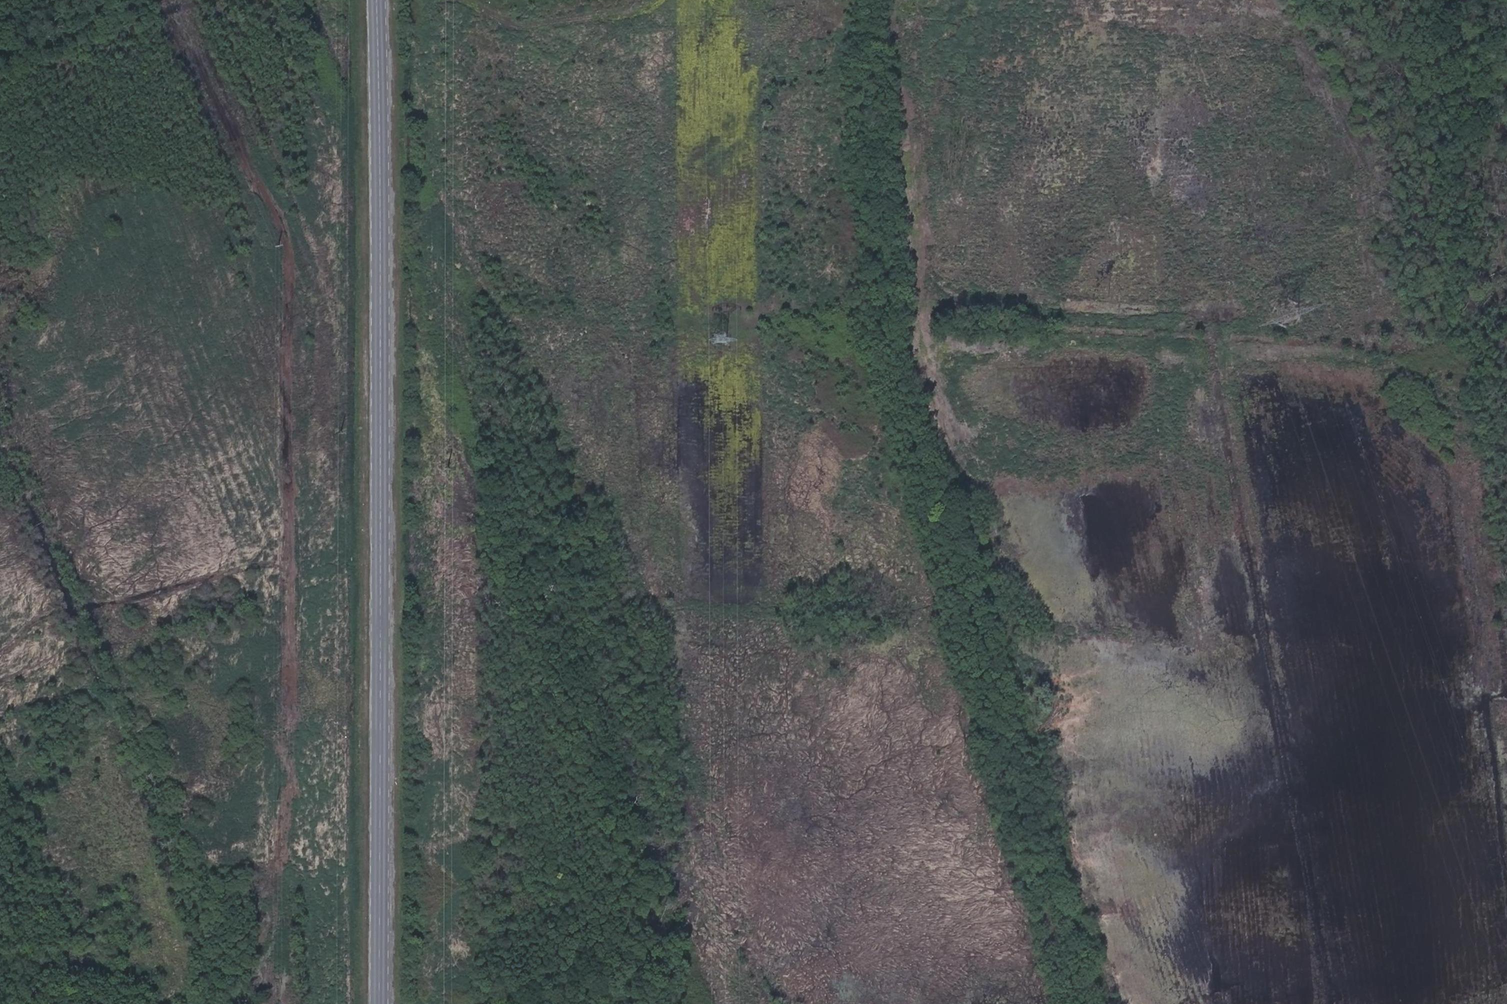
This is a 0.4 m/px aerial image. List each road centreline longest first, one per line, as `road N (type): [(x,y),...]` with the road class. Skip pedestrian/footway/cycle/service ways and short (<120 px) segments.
road 1 (secondary): [(378,0),(378,1003)]

